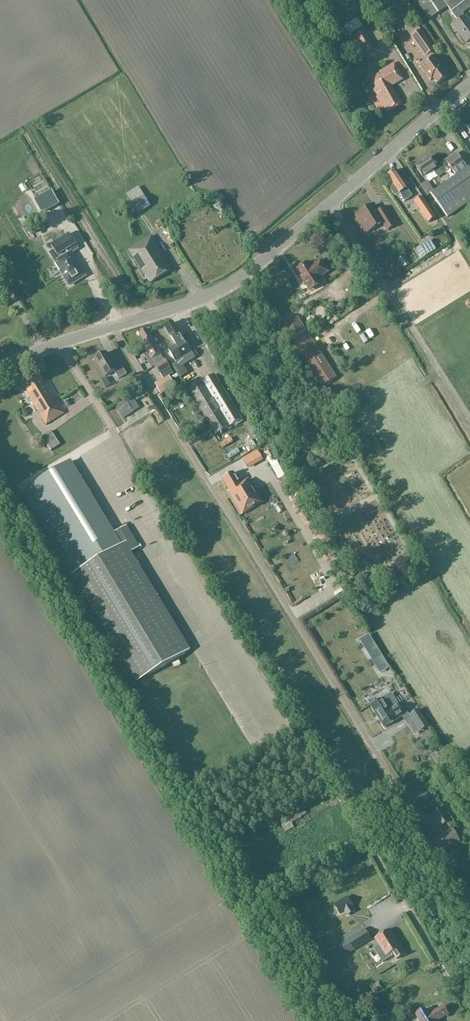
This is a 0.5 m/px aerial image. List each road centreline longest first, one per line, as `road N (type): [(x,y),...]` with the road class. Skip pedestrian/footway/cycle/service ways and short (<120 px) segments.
road 1 (unclassified): [(399,788),(114,326)]
road 2 (tertiary): [(469,86),(256,268),(192,302),(114,326)]
road 3 (track): [(25,124),(140,319)]
road 4 (tertiary): [(114,326),(0,369)]

